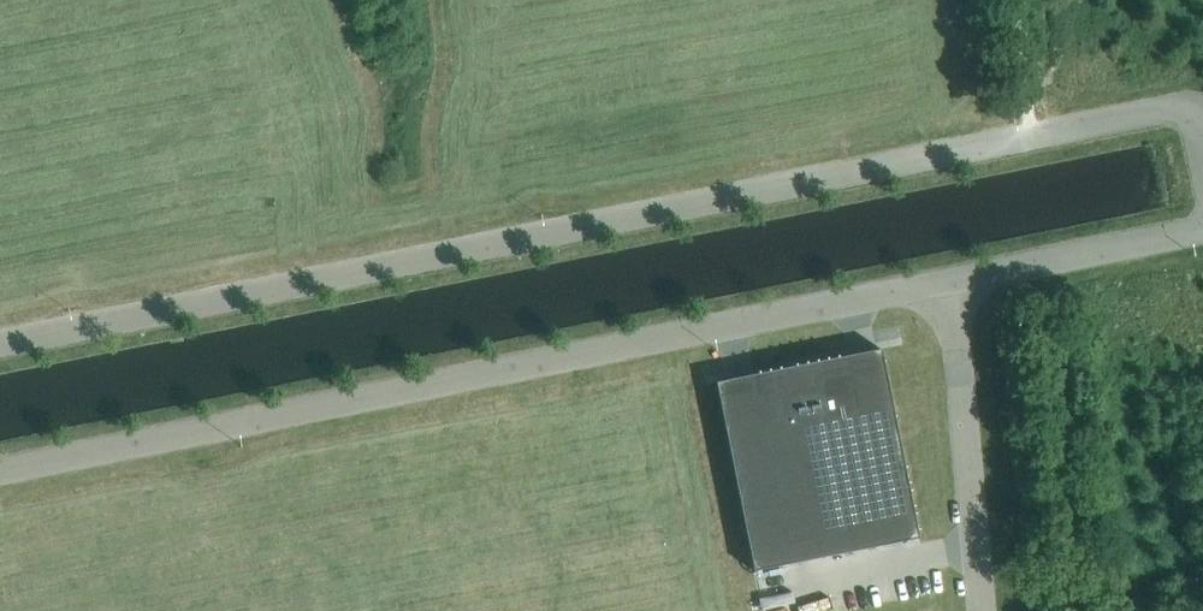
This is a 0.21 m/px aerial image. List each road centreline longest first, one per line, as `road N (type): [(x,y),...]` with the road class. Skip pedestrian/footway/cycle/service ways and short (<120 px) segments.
road 1 (unclassified): [(0,345),(1191,106),(1202,169)]
road 2 (unclassified): [(948,280),(0,468)]
road 3 (track): [(1072,610),(1038,263)]
road 4 (unclassified): [(981,610),(948,280)]
road 5 (unclassified): [(1202,226),(948,280)]

